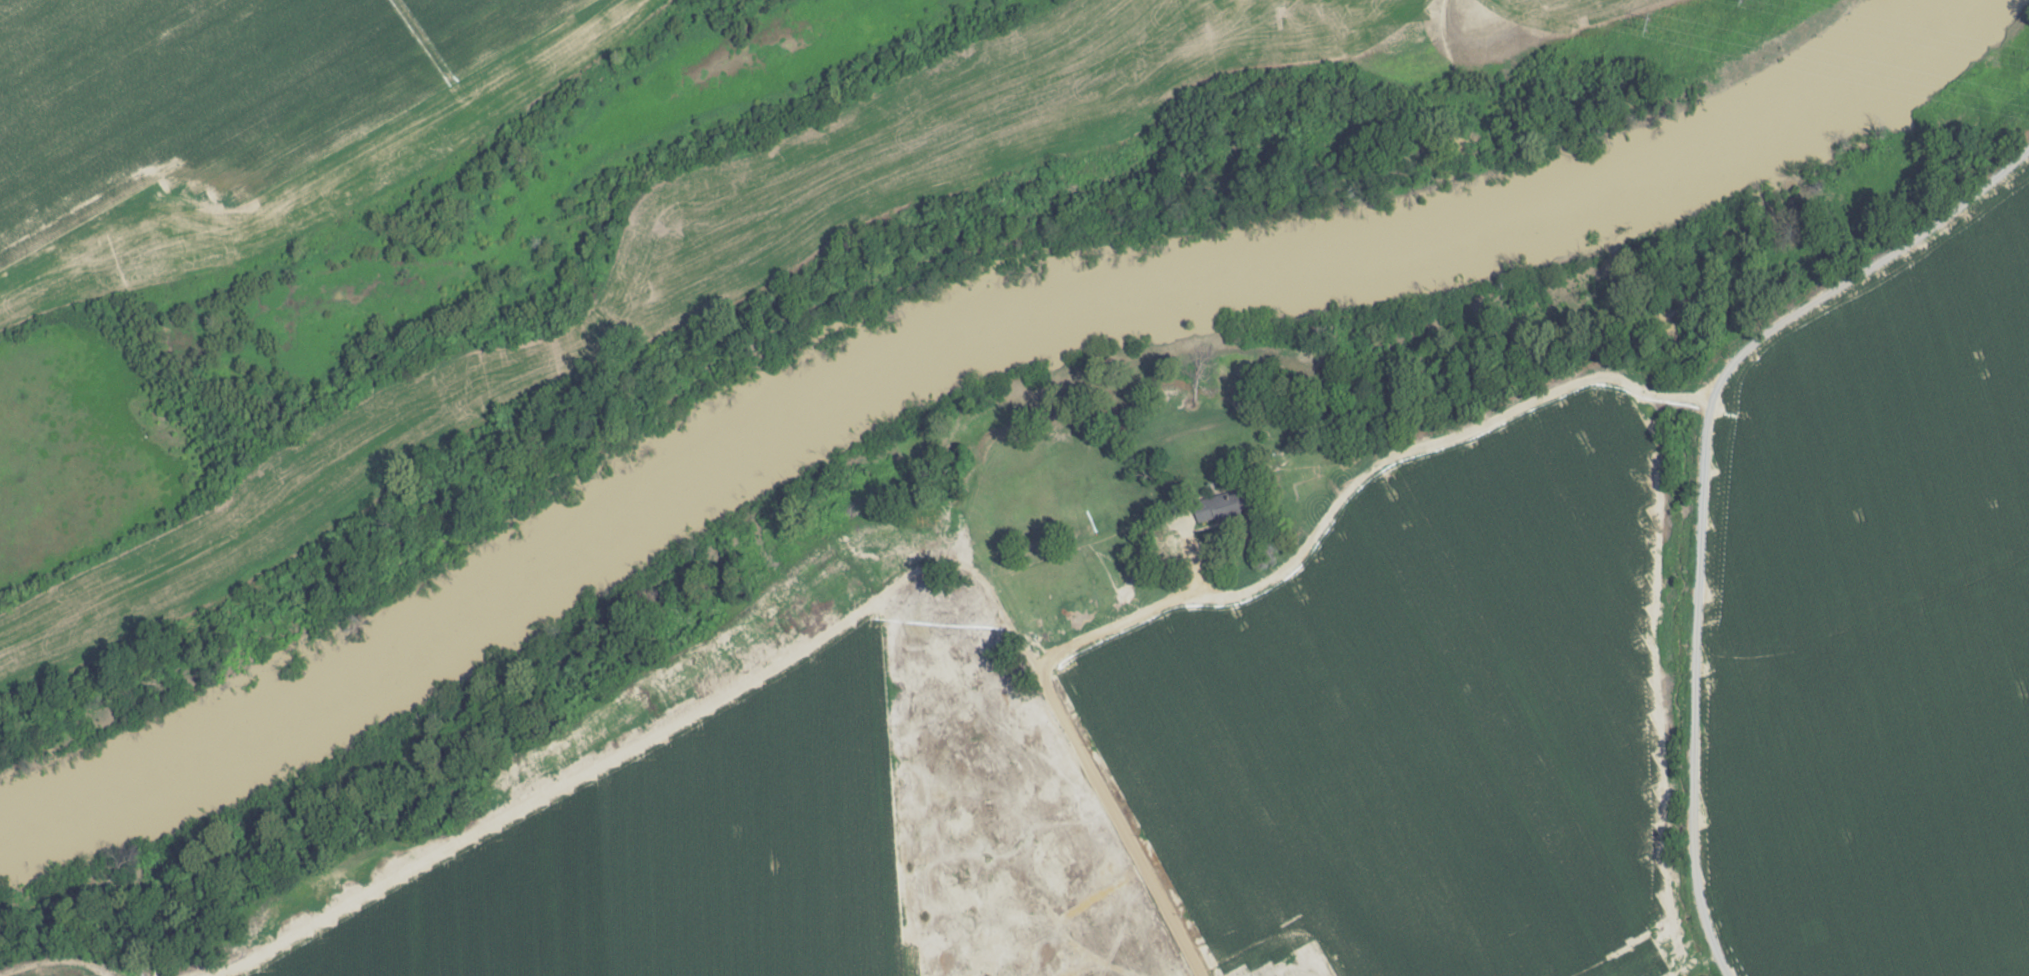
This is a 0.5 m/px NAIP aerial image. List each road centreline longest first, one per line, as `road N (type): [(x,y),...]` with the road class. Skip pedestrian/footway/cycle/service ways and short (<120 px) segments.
road 1 (residential): [(206,975),(279,949),(907,588),(970,567)]
road 2 (residential): [(1046,694),(1052,661),(1073,643),(1276,564),(1380,458),(1602,373),(1714,399)]
road 3 (track): [(0,267),(142,188),(194,186),(244,199),(270,192),(599,0)]
road 4 (residential): [(1716,975),(1694,922),(1688,826),(1694,555),(1714,399)]
road 5 (residential): [(1201,975),(970,567)]
road 6 (residential): [(1714,399),(1743,348),(1984,191),(2028,149)]
road 7 (track): [(1143,868),(1071,907),(1024,975)]

